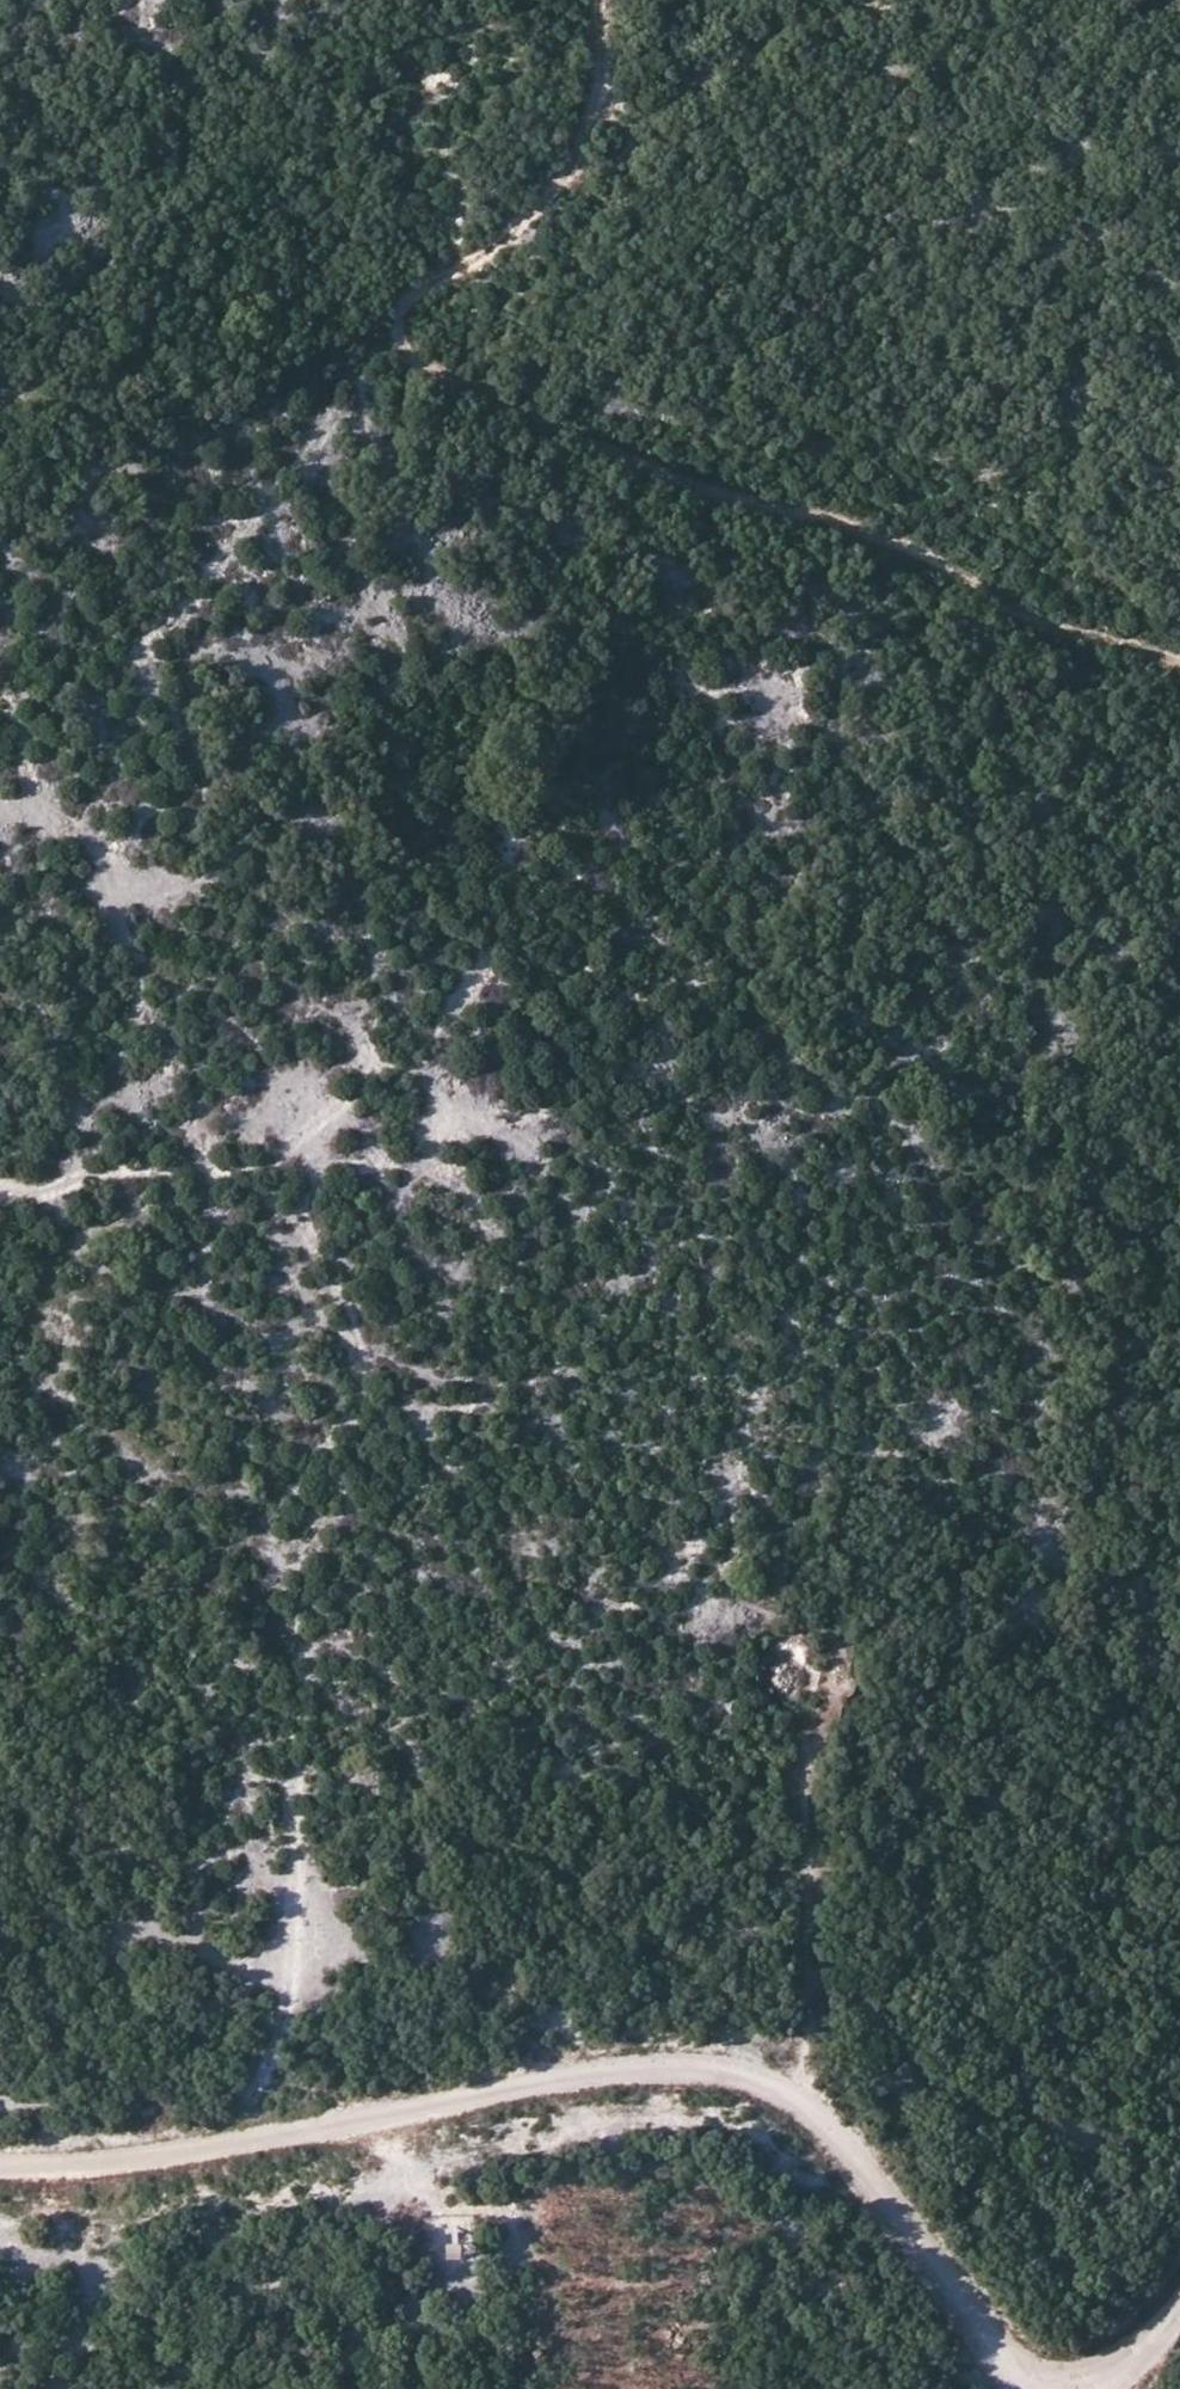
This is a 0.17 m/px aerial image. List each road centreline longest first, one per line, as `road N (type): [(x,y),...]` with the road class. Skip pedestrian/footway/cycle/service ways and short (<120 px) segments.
road 1 (track): [(800,2114),(759,2079),(655,2066),(122,2165),(0,2166)]
road 2 (track): [(1031,2388),(1020,2386),(923,2255),(800,2114)]
road 3 (track): [(1179,2306),(1132,2359),(1083,2388)]

